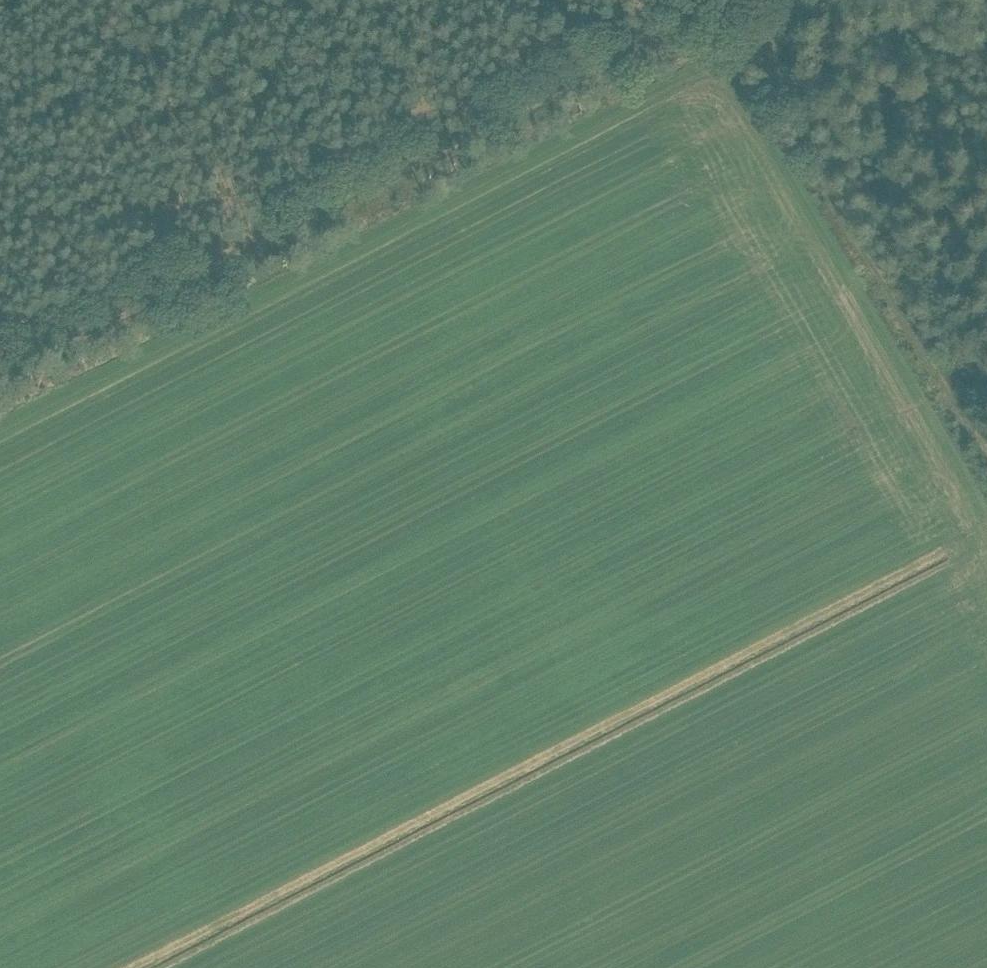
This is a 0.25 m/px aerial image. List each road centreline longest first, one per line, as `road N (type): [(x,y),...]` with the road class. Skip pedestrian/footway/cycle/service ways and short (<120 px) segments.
road 1 (track): [(755,64),(986,462)]
road 2 (track): [(755,64),(857,0)]

